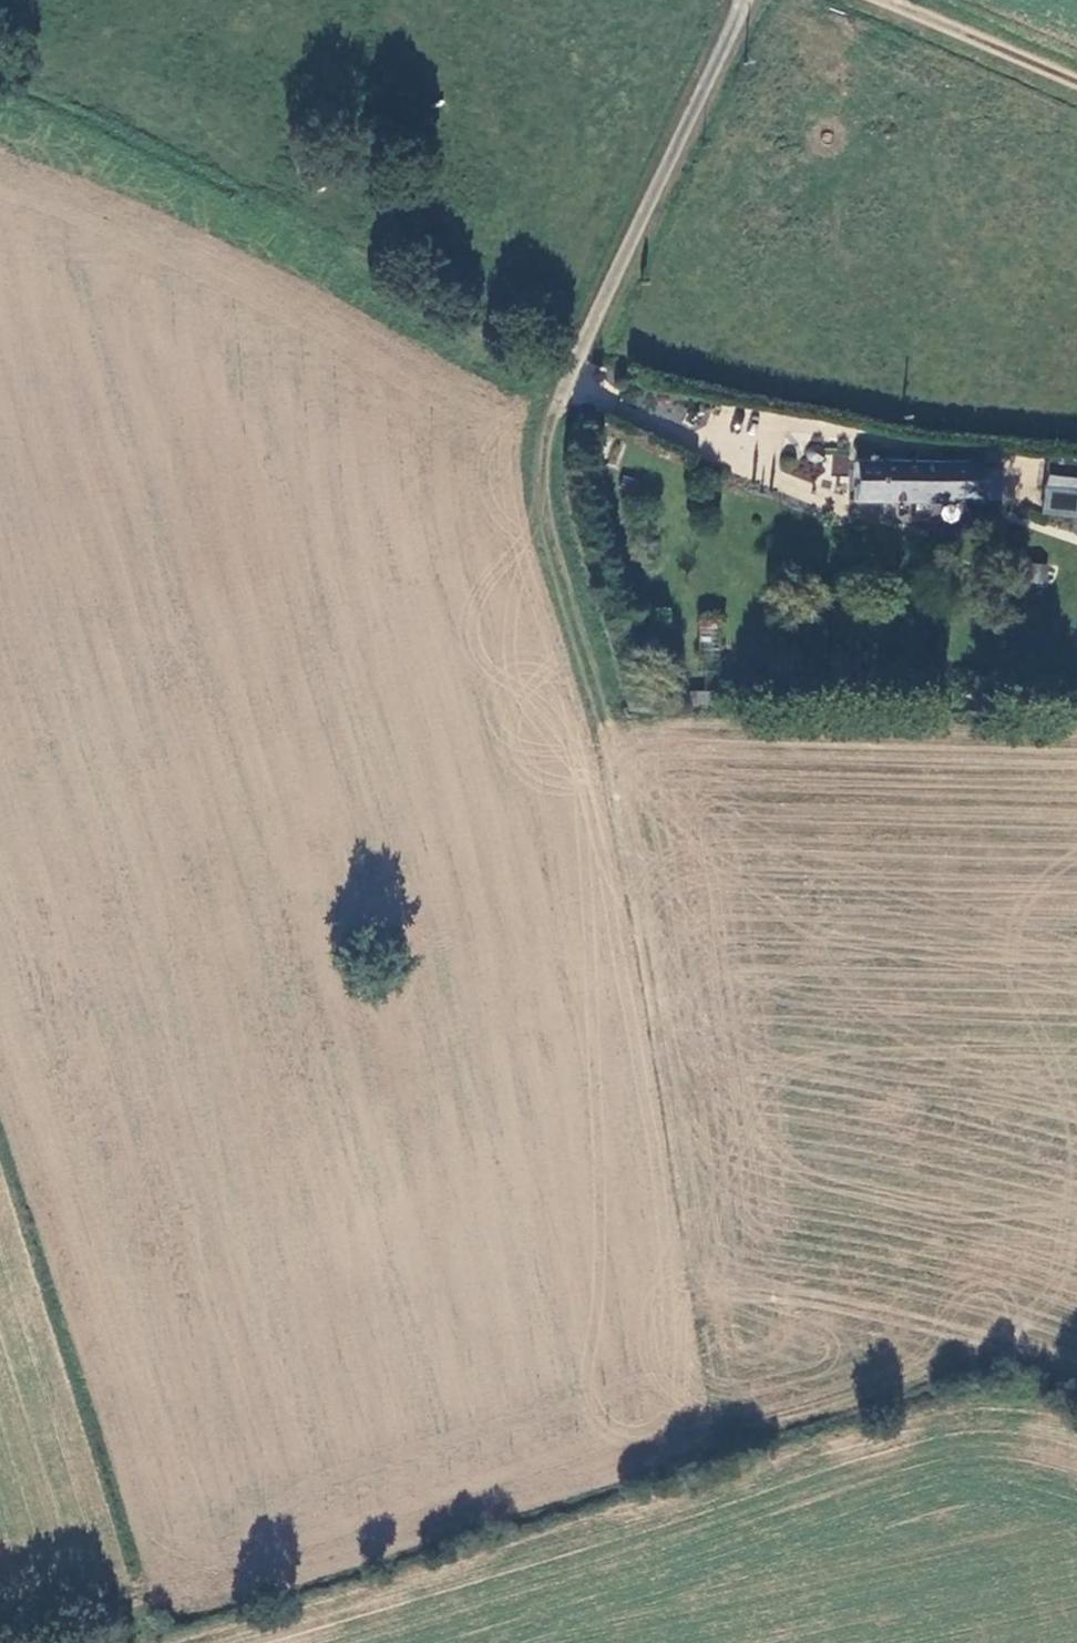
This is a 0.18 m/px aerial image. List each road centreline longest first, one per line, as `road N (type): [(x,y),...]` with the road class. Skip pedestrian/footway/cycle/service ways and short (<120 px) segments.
road 1 (unclassified): [(742,0),(563,395)]
road 2 (track): [(563,395),(544,441),(545,497),(608,697)]
road 3 (track): [(878,0),(1076,85)]

